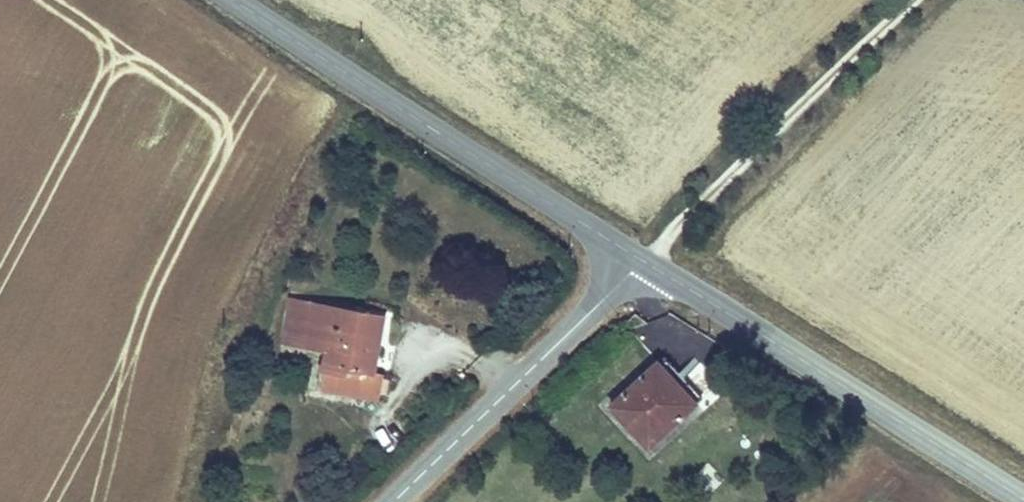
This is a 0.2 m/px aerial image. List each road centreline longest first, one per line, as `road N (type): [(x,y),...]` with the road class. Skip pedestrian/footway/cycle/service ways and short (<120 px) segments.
road 1 (tertiary): [(246,0),(642,260)]
road 2 (tertiary): [(642,260),(1023,501)]
road 3 (track): [(900,0),(677,229),(651,266)]
road 4 (tertiary): [(396,501),(642,260)]

